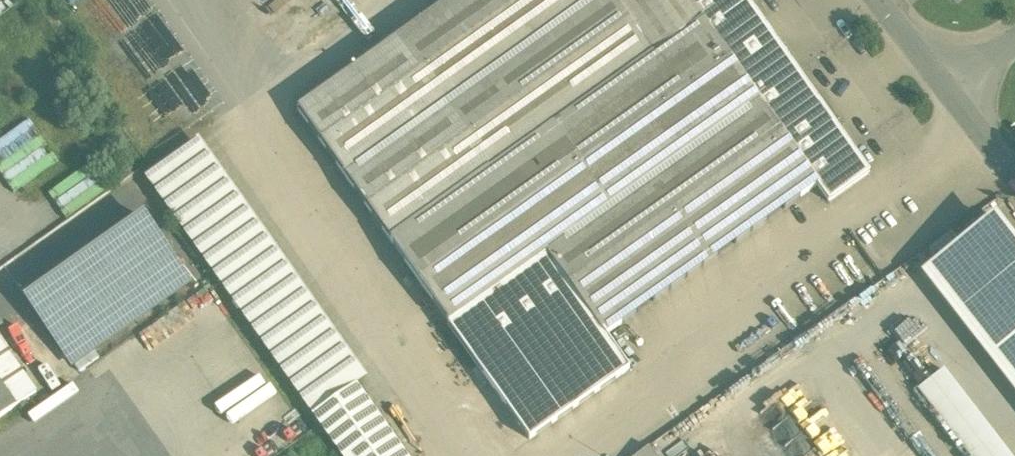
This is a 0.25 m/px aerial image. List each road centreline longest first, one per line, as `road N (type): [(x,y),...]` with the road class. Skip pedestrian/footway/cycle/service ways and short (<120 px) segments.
road 1 (unclassified): [(874,0),(948,95)]

